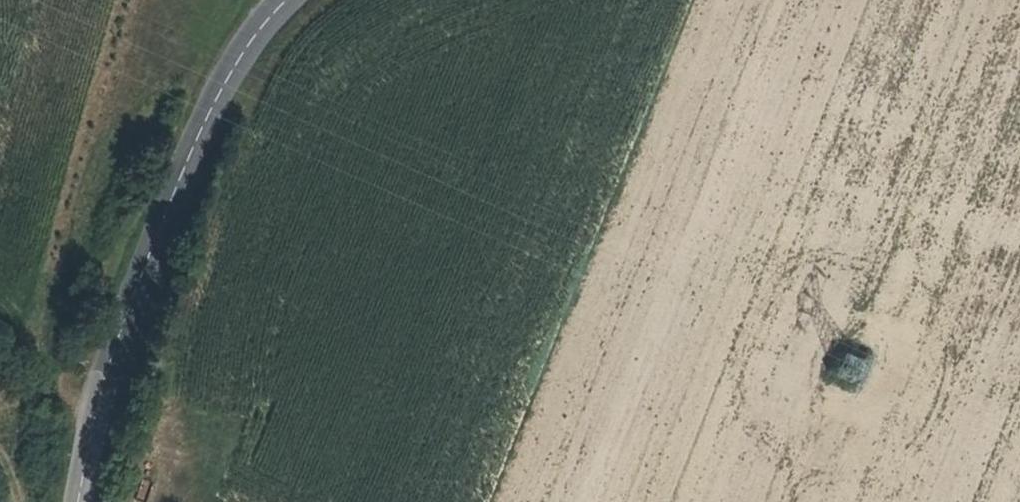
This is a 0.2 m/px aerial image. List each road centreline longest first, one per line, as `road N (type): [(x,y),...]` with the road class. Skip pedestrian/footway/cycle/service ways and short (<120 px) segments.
road 1 (tertiary): [(66,501),(83,415),(208,80),(261,0)]

